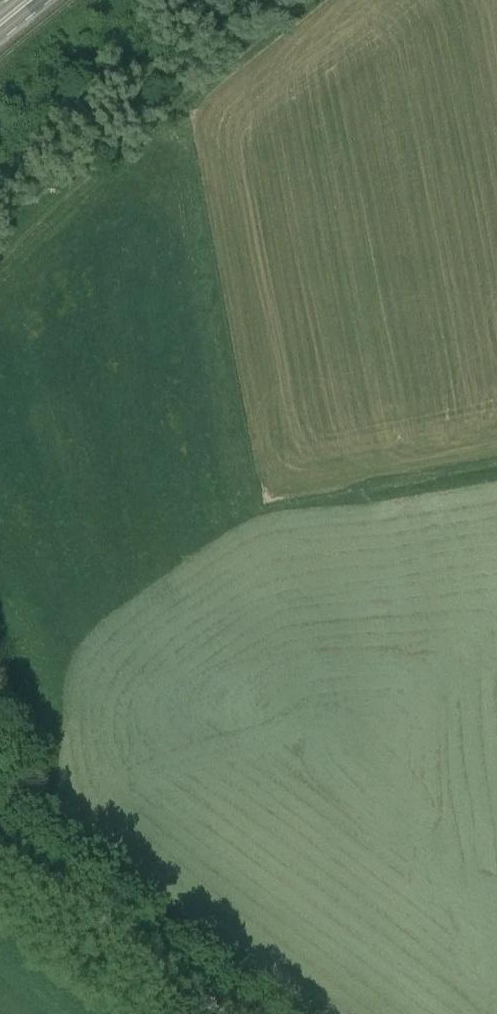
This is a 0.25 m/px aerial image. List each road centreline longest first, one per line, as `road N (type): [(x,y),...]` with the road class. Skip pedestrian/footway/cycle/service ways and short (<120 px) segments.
road 1 (unclassified): [(220,1013),(0,849)]

